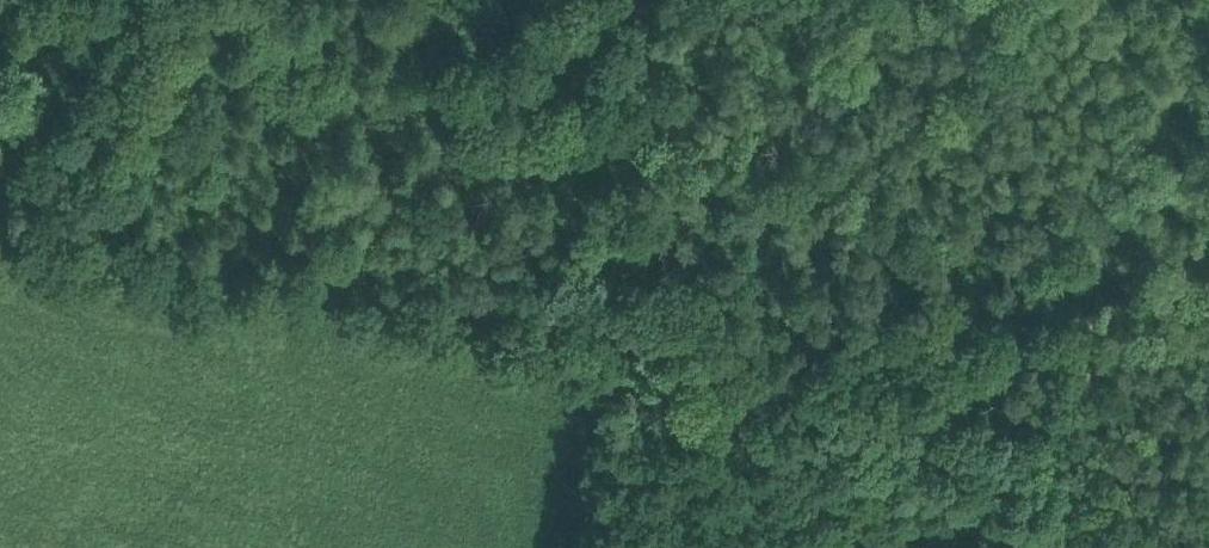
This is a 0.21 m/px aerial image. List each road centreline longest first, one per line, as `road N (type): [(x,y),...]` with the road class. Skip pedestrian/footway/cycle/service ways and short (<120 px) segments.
road 1 (track): [(634,0),(622,372),(1082,477)]
road 2 (track): [(947,0),(1094,33),(1113,50),(1077,547)]

